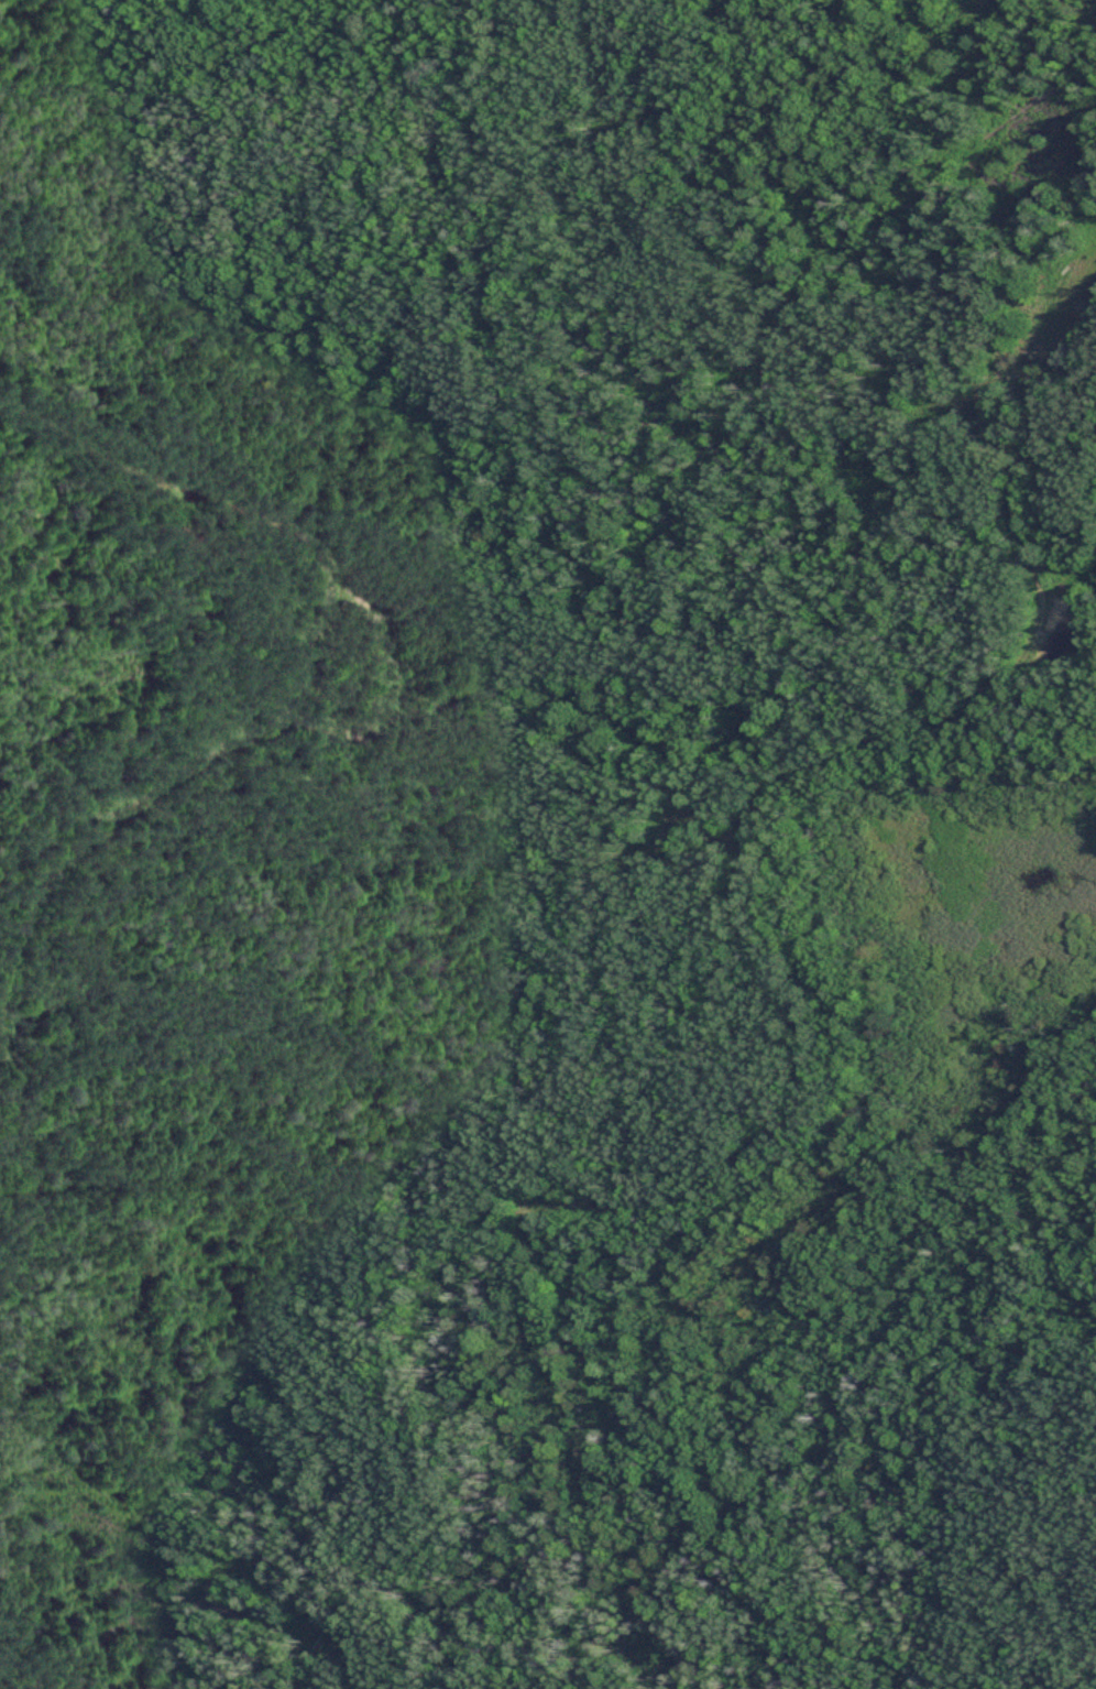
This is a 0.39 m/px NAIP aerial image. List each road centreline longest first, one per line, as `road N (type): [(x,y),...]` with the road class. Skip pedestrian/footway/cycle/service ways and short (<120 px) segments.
road 1 (track): [(1095,292),(1054,347),(1029,651),(984,710),(854,742),(790,794),(750,865),(782,1092),(717,1197),(467,1233),(144,1192),(0,1203)]

